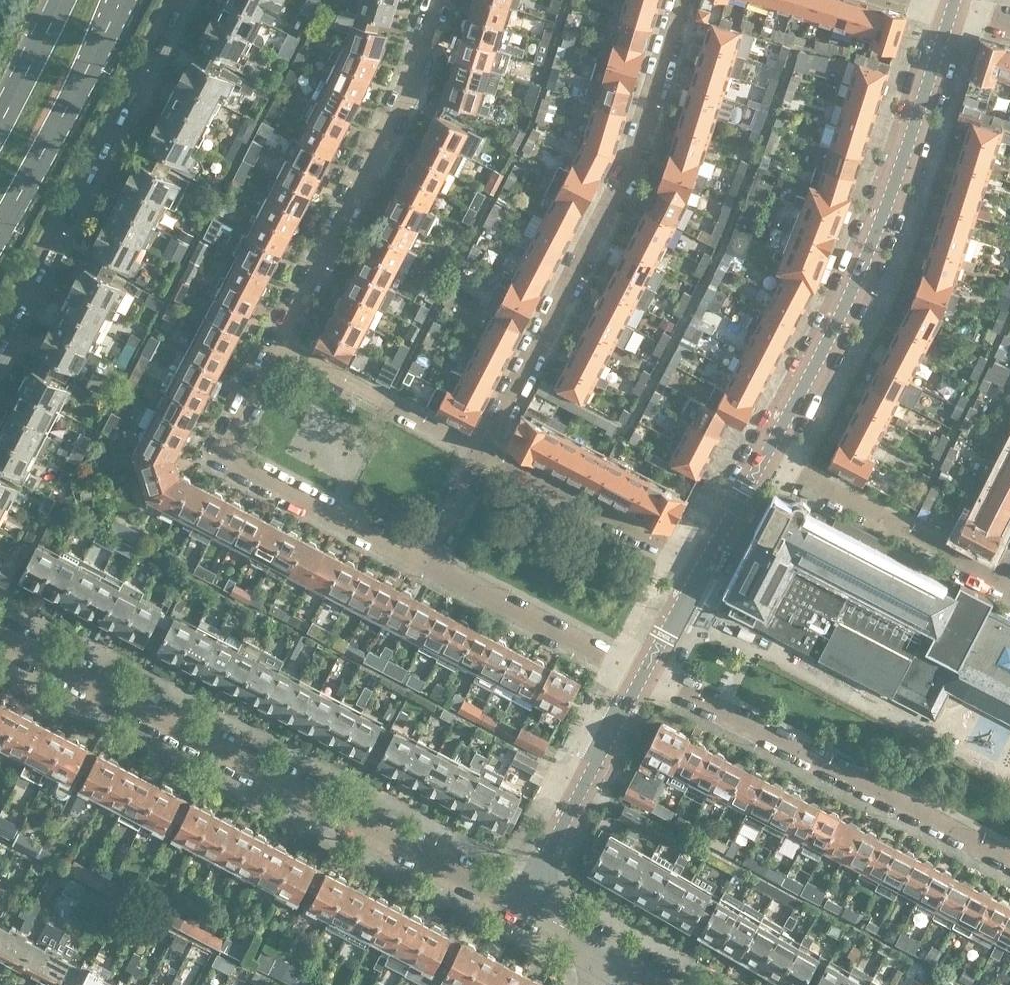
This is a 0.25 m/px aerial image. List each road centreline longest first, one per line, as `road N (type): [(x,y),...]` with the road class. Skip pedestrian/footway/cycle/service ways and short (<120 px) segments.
road 1 (residential): [(522,906),(0,633)]
road 2 (residential): [(485,457),(632,158),(681,0)]
road 3 (tertiary): [(763,461),(836,326),(893,189),(953,6)]
road 4 (residential): [(648,680),(1009,862)]
road 5 (residential): [(0,354),(188,0)]
road 6 (residential): [(432,0),(407,80),(278,345)]
road 7 (residential): [(278,345),(220,458),(429,563)]
road 8 (residential): [(993,583),(763,461)]
road 9 (tertiary): [(522,906),(648,680)]
road 10 (primary): [(0,217),(122,0)]
road 11 (residential): [(429,563),(648,680)]
road 12 (residential): [(705,567),(485,457)]
road 13 (residential): [(485,457),(278,345)]
road 14 (tertiary): [(648,680),(705,567)]
road 15 (tertiary): [(763,461),(705,567)]
road 16 (residential): [(429,563),(485,457)]

